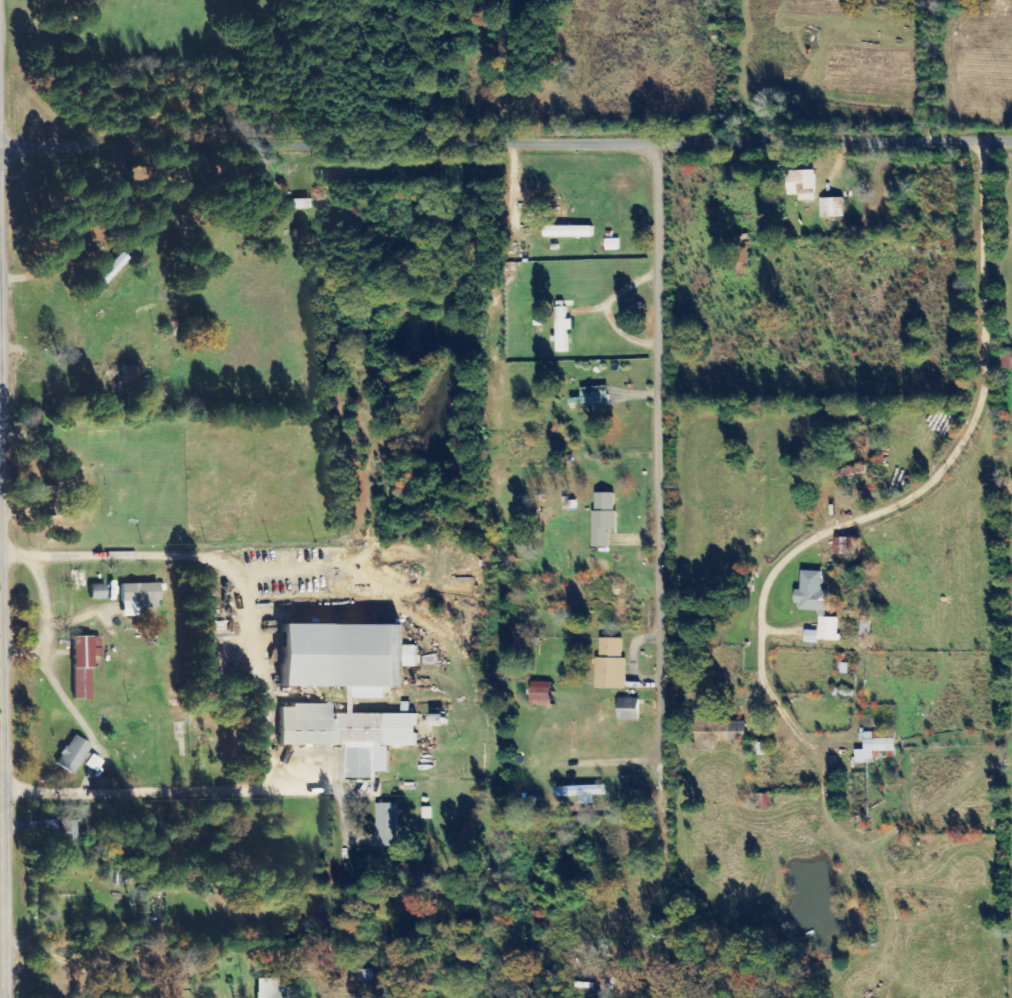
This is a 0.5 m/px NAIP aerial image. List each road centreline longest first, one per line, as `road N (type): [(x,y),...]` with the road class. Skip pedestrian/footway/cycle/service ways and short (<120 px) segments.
road 1 (residential): [(1011,138),(0,153)]
road 2 (residential): [(664,143),(671,816)]
road 3 (residential): [(0,797),(371,785)]

